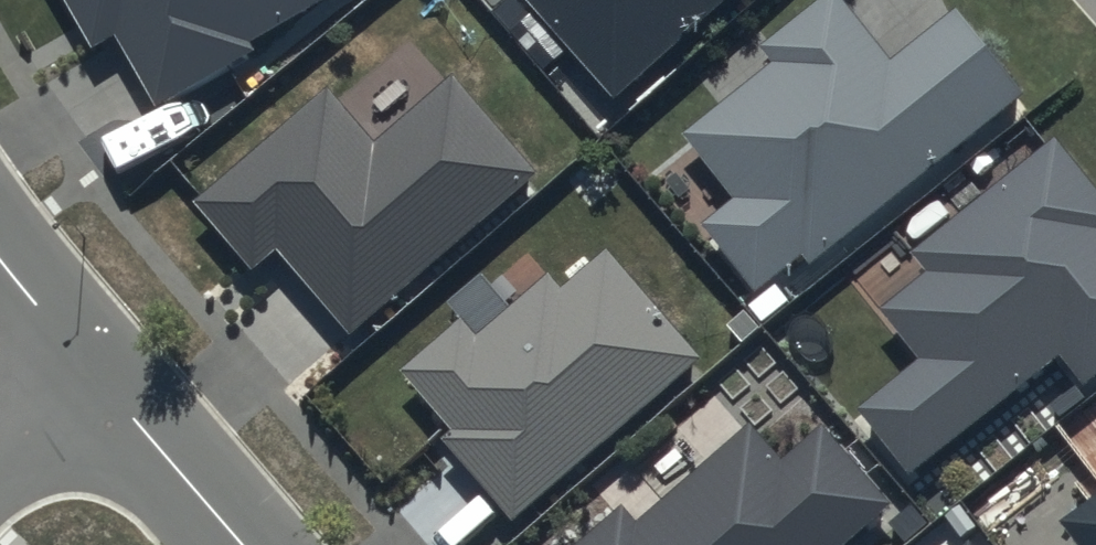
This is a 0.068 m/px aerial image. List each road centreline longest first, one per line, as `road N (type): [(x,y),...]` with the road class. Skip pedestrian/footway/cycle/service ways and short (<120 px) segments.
road 1 (residential): [(84,365),(242,544)]
road 2 (residential): [(0,264),(84,365)]

